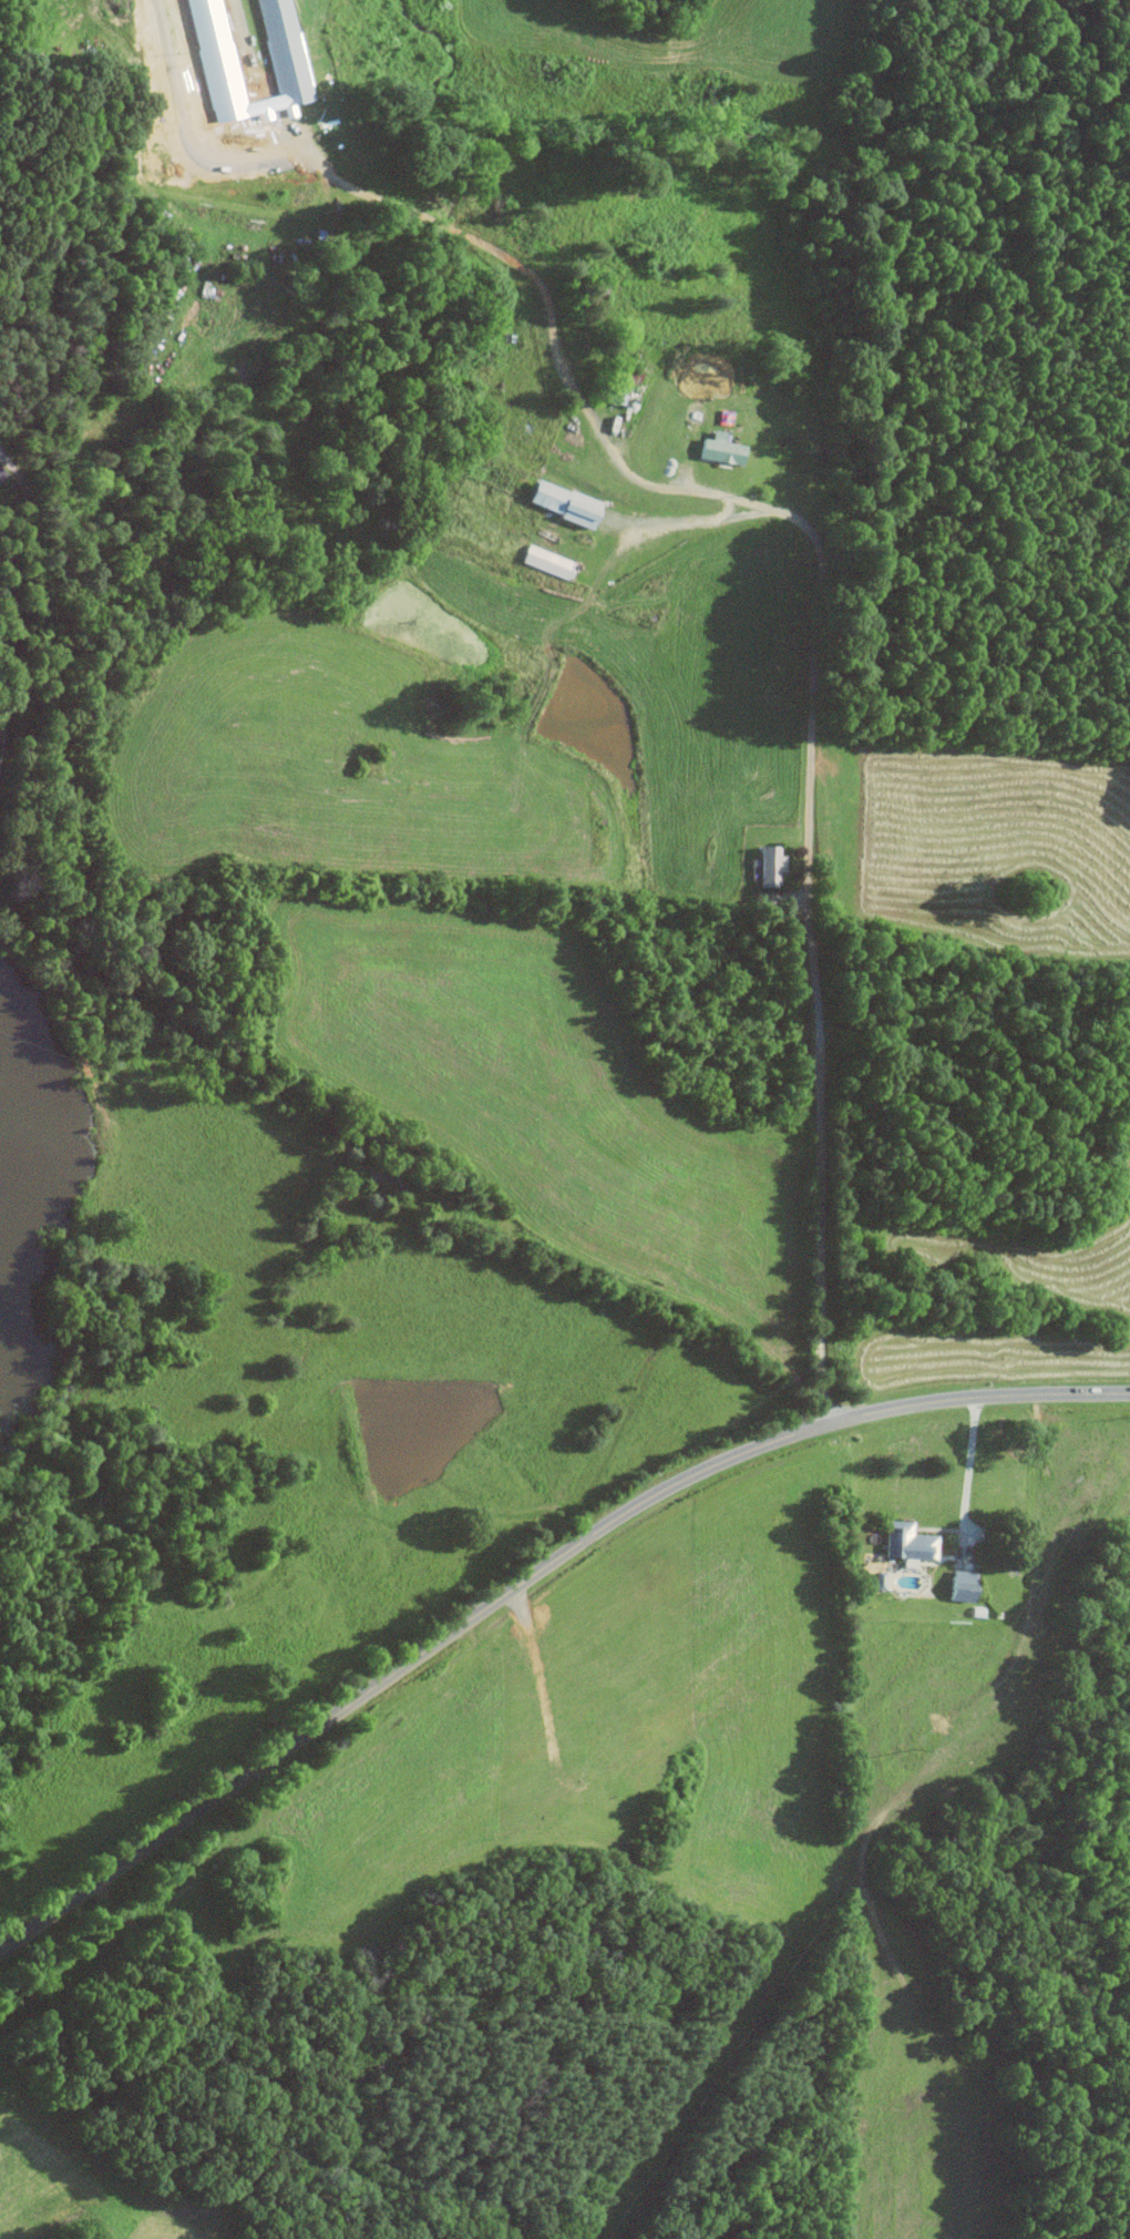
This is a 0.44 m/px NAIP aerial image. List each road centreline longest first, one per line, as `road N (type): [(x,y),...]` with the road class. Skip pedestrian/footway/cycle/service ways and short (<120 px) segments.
road 1 (residential): [(0,1952),(606,1530),(818,1418),(960,1399),(1129,1393)]

